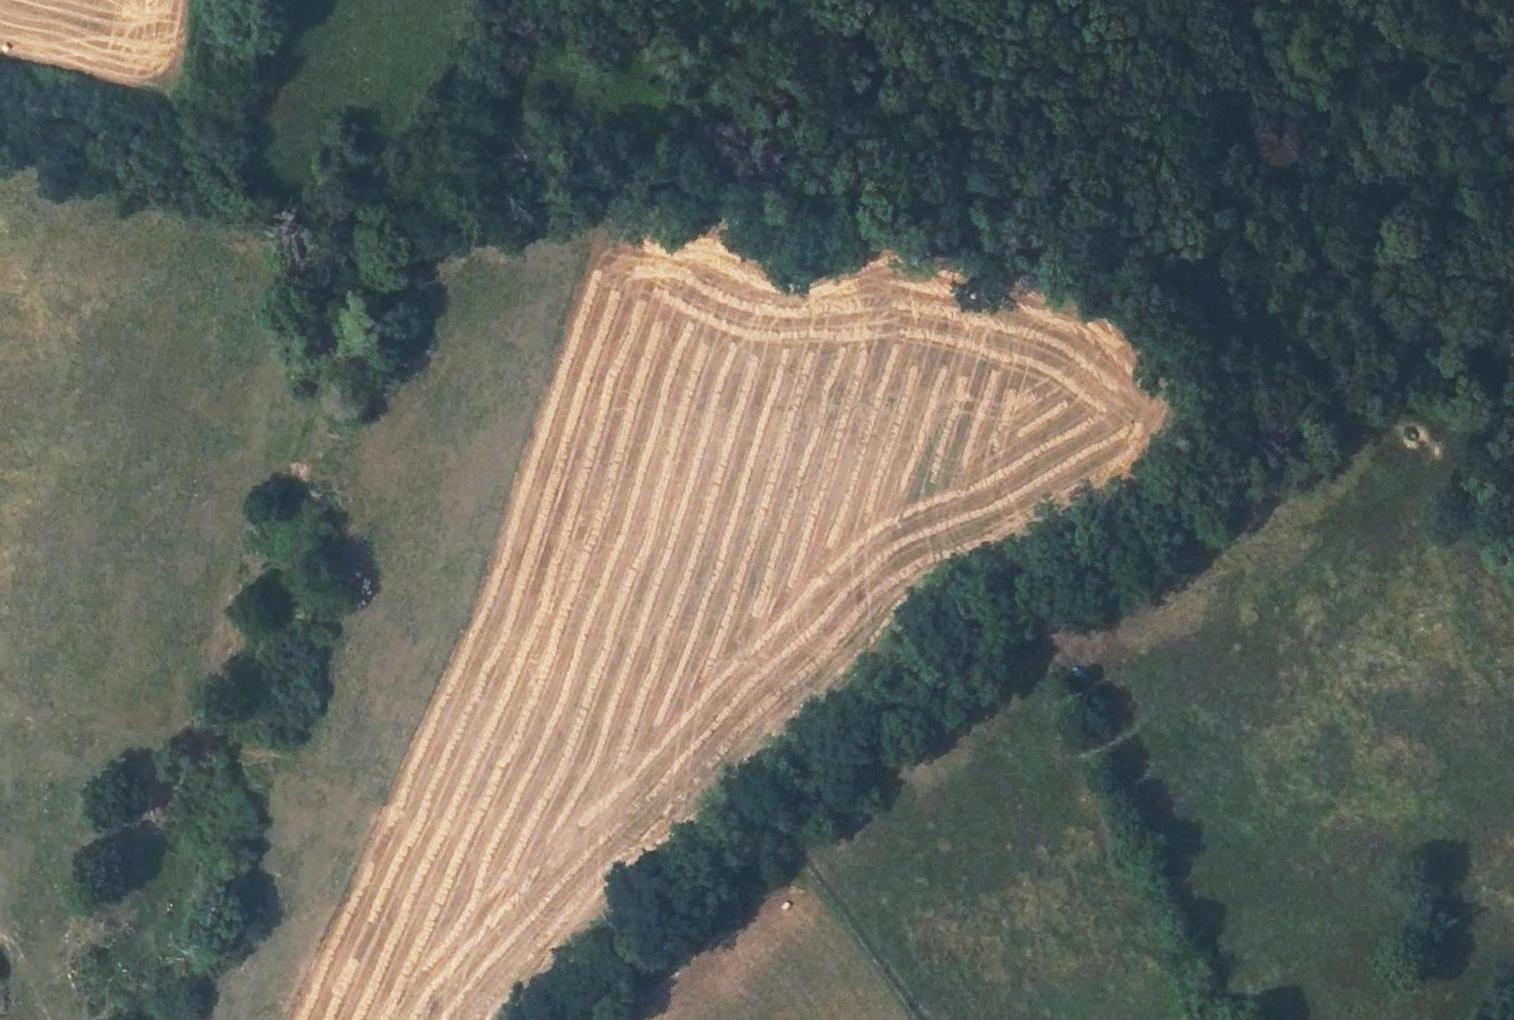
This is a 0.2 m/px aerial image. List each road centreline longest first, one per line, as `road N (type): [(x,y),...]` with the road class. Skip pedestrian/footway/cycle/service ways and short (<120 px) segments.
road 1 (track): [(1513,280),(1215,464)]
road 2 (track): [(931,1019),(788,813)]

